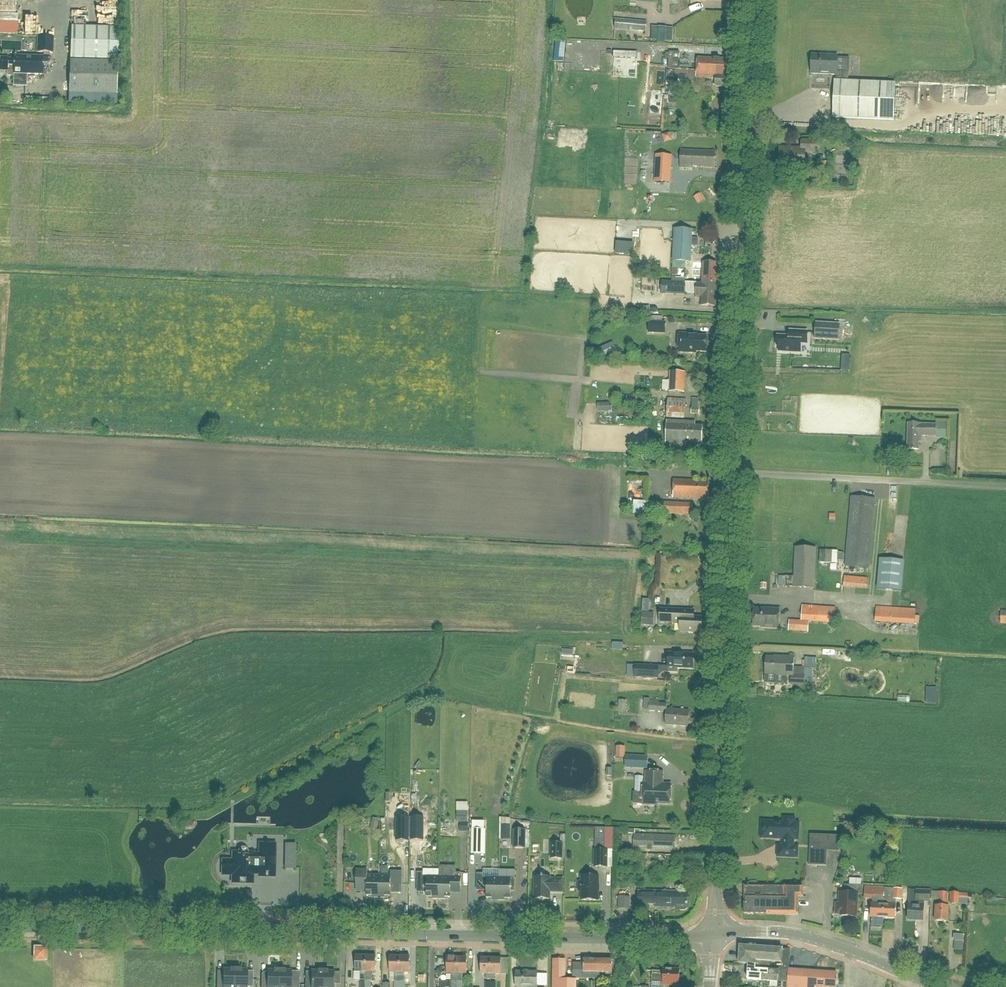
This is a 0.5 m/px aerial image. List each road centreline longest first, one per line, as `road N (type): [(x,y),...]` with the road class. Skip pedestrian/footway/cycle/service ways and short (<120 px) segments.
road 1 (tertiary): [(713,936),(0,927)]
road 2 (unclassified): [(733,472),(752,0)]
road 3 (unclassified): [(713,936),(733,472)]
road 4 (unclassified): [(733,472),(1005,487)]
road 5 (tertiary): [(942,986),(792,933),(713,936)]

